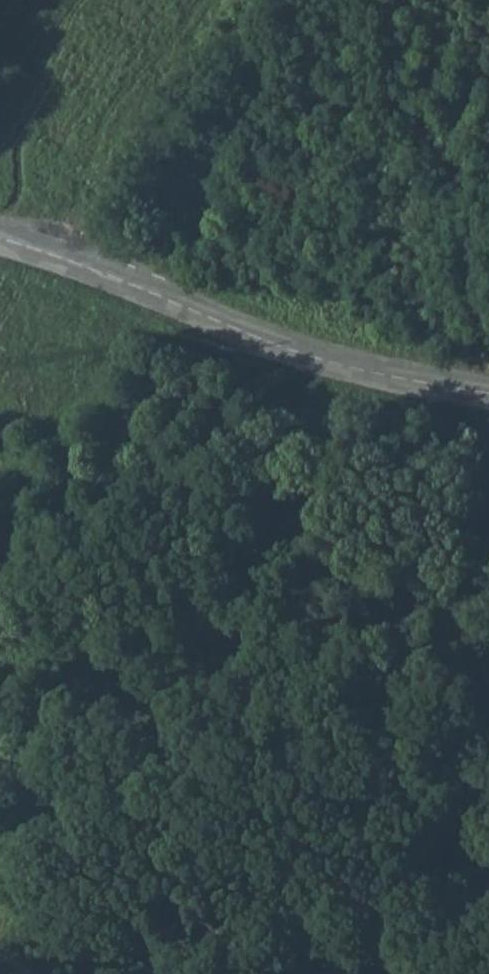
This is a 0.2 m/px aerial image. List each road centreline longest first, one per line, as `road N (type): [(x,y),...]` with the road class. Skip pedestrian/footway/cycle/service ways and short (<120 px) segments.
road 1 (residential): [(0,240),(286,347),(488,390)]

